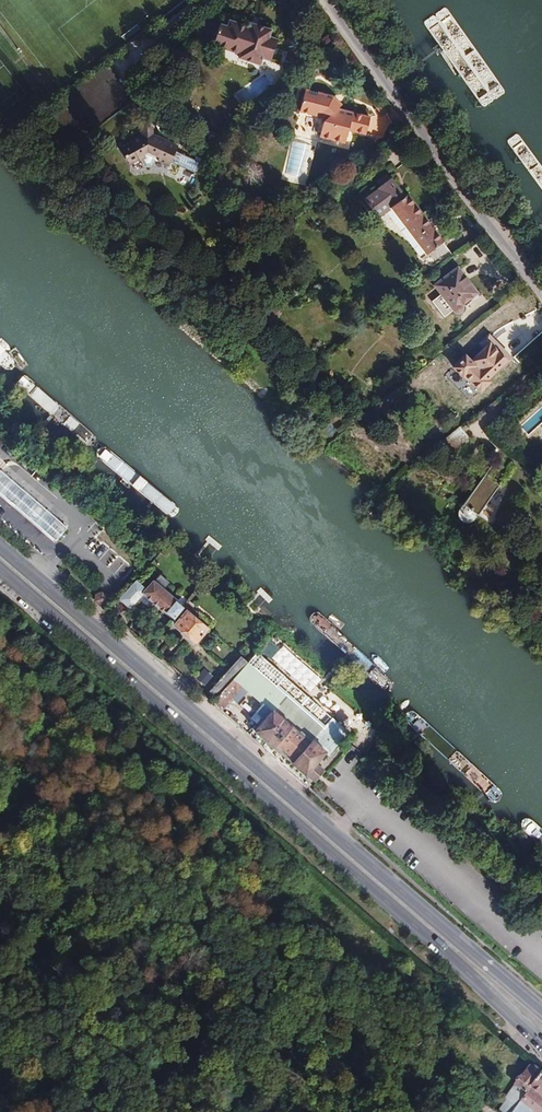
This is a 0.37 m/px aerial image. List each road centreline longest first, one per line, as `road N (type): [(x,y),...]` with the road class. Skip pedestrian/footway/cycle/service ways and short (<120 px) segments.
road 1 (primary): [(0,568),(541,1042)]
road 2 (primary): [(541,1012),(0,546)]
road 3 (unclassified): [(338,0),(541,283)]

